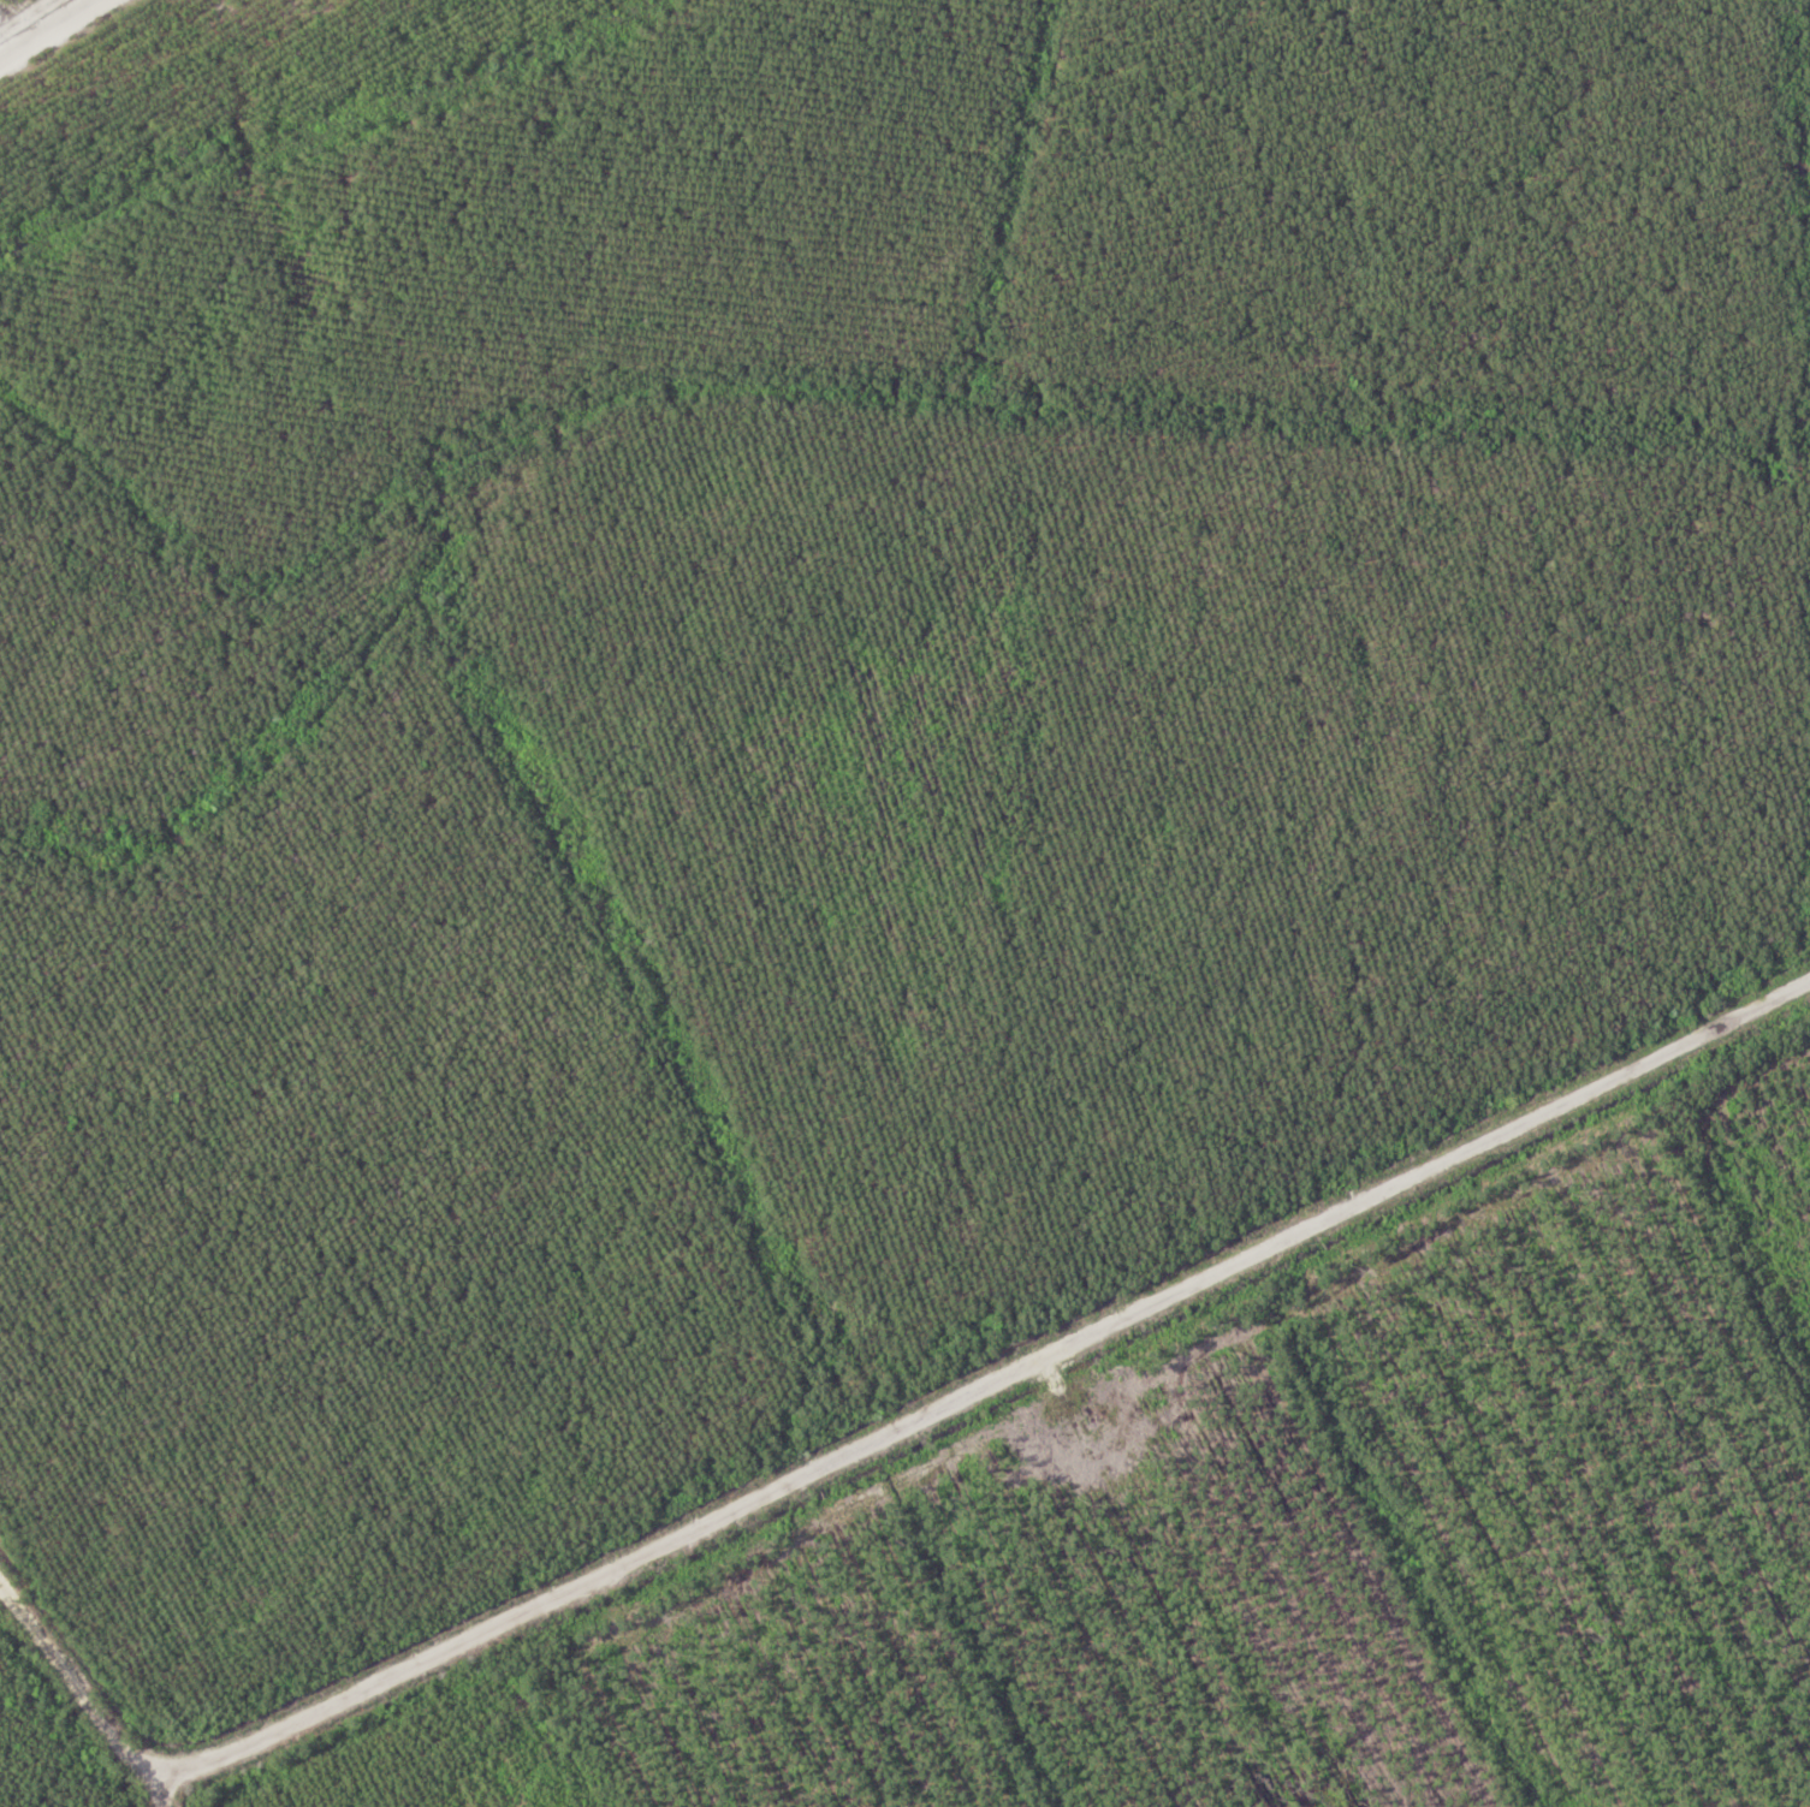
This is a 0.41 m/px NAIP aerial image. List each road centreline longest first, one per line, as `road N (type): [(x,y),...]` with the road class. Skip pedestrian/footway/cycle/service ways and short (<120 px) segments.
road 1 (residential): [(0,1608),(72,1708),(147,1793),(749,1454),(1747,952),(1809,958)]
road 2 (residential): [(115,0),(0,81)]

